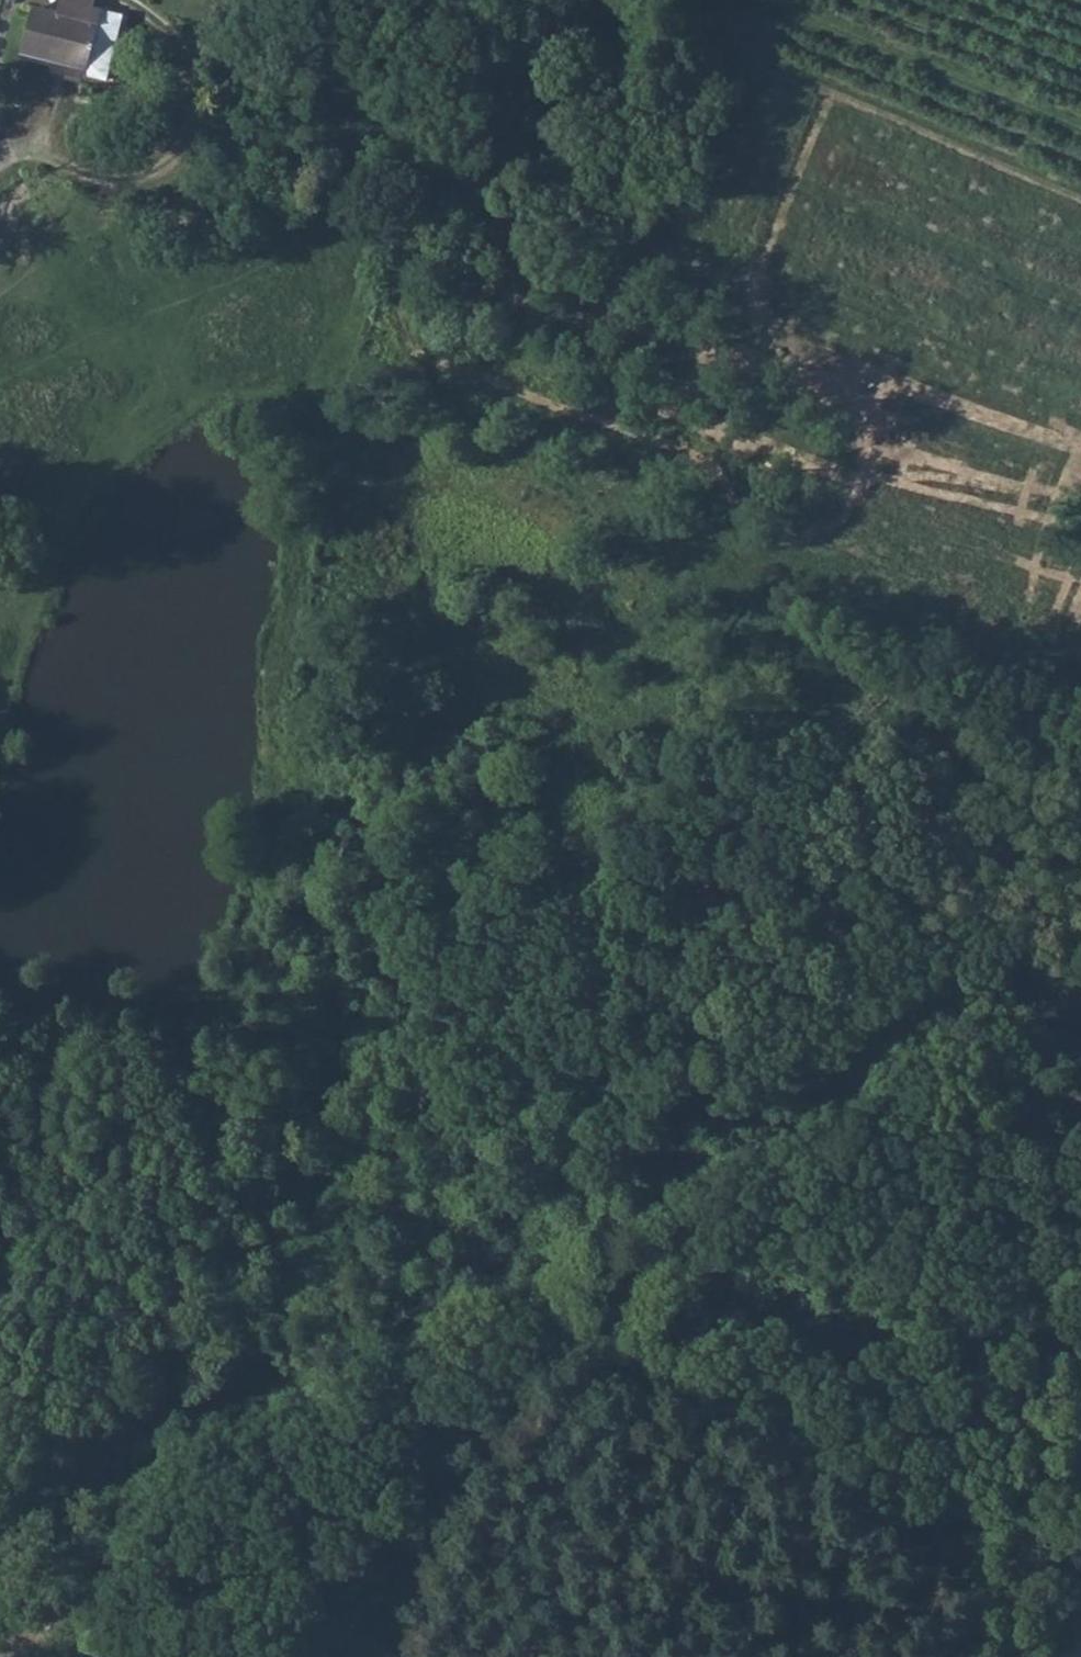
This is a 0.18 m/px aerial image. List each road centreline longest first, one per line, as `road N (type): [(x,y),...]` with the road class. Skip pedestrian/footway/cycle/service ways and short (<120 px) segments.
road 1 (track): [(736,0),(729,11),(745,56),(1080,199)]

